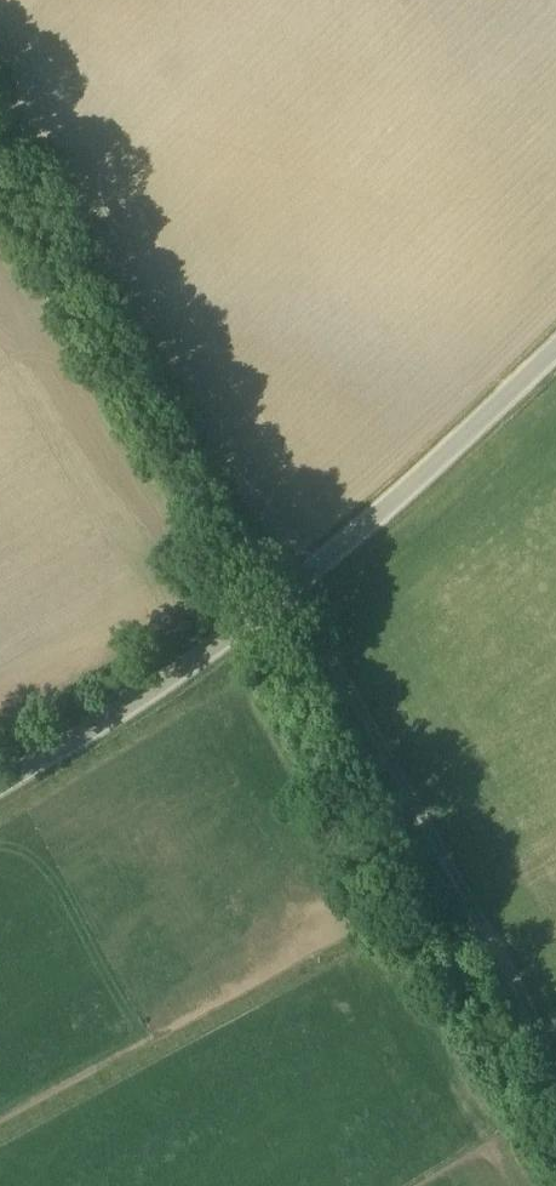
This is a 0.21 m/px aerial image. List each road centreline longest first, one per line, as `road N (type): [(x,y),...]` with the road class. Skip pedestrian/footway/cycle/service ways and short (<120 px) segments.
road 1 (unclassified): [(0,782),(280,595),(429,471),(555,347)]
road 2 (track): [(0,116),(280,595)]
road 3 (track): [(555,1069),(280,595)]

